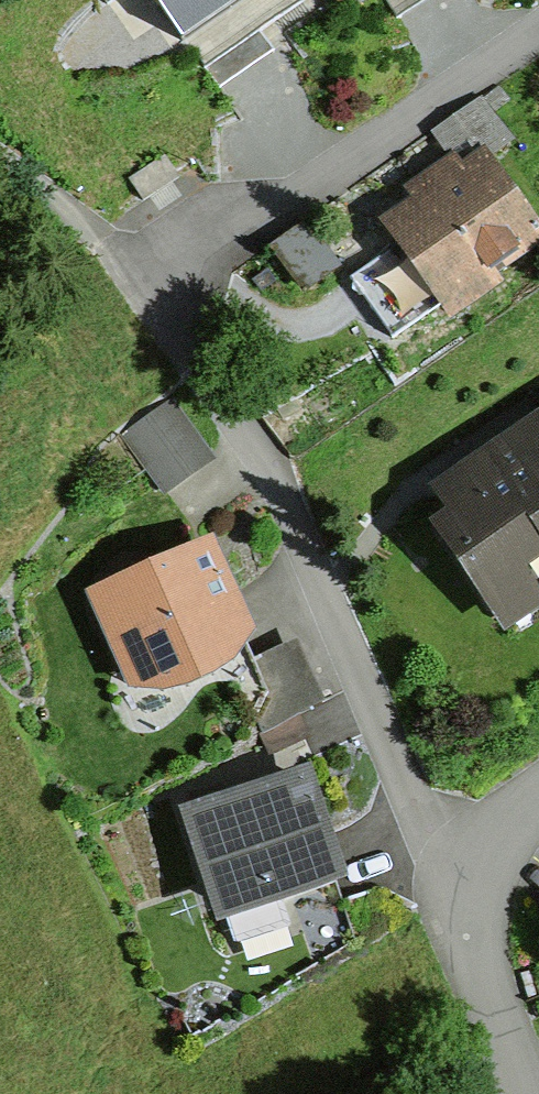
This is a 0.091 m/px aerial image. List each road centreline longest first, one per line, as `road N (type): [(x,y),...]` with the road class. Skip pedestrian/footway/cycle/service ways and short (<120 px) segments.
road 1 (residential): [(538,808),(481,857),(462,894),(472,960),(523,1093)]

